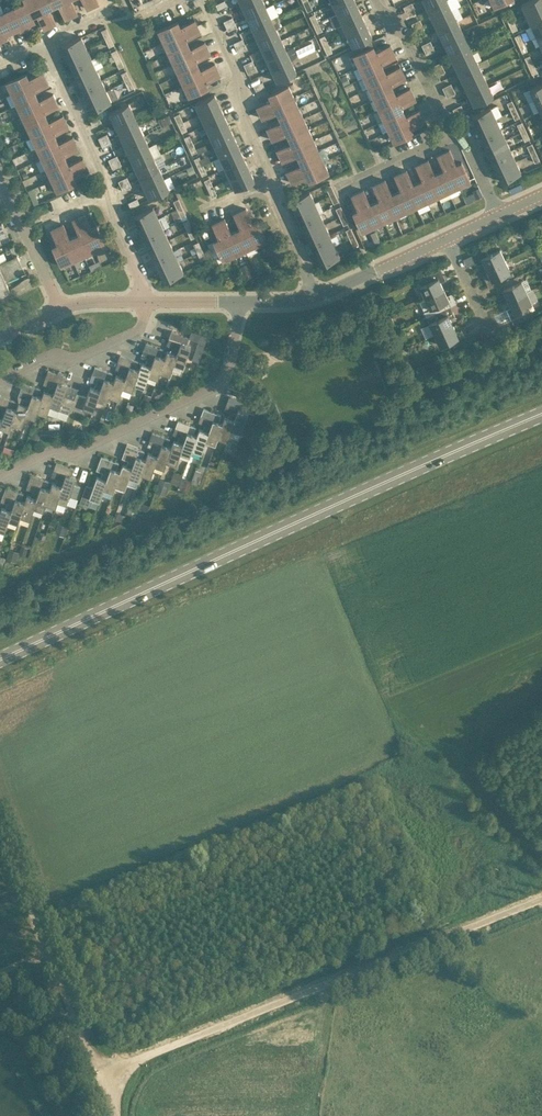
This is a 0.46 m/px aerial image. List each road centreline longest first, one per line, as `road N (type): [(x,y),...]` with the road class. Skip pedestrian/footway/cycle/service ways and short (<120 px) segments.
road 1 (primary): [(0,660),(534,417)]
road 2 (unclassified): [(102,1078),(541,901)]
road 3 (residential): [(0,473),(56,447),(74,452),(214,386),(241,300)]
road 4 (residential): [(271,183),(237,101),(237,70),(205,0)]
road 5 (track): [(0,977),(49,958),(0,837)]
road 6 (residential): [(0,379),(138,330),(144,301)]
road 7 (residential): [(110,188),(42,40)]
road 8 (residential): [(451,136),(410,45),(375,0)]
road 9 (unclassified): [(316,296),(447,238)]
road 10 (unclassified): [(102,1078),(49,958)]
road 11 (residential): [(316,296),(271,183)]

